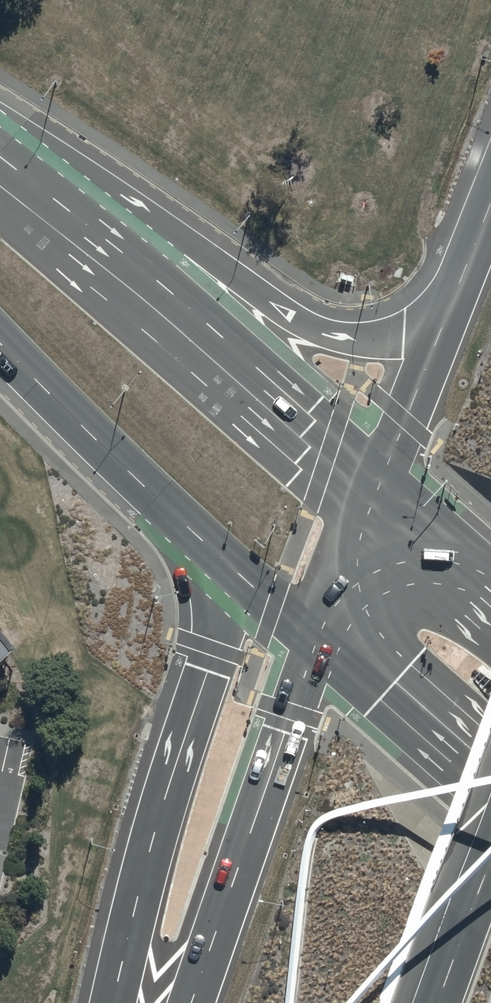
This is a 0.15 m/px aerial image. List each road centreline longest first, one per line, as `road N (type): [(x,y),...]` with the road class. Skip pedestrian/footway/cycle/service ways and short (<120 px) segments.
road 1 (trunk): [(0,121),(321,333),(403,336),(448,310)]
road 2 (primary): [(0,154),(378,477)]
road 3 (trunk): [(114,1002),(150,847),(211,648),(215,598),(203,543)]
road 4 (trunk): [(196,1002),(321,646)]
road 5 (primary): [(203,543),(0,342)]
road 6 (primary): [(490,795),(321,646)]
road 7 (trunk): [(378,477),(448,310)]
road 8 (trunk): [(321,646),(378,477)]
road 9 (trunk): [(436,1002),(490,852)]
road 10 (primary): [(321,646),(203,543)]
road 11 (primary): [(378,477),(490,578)]

